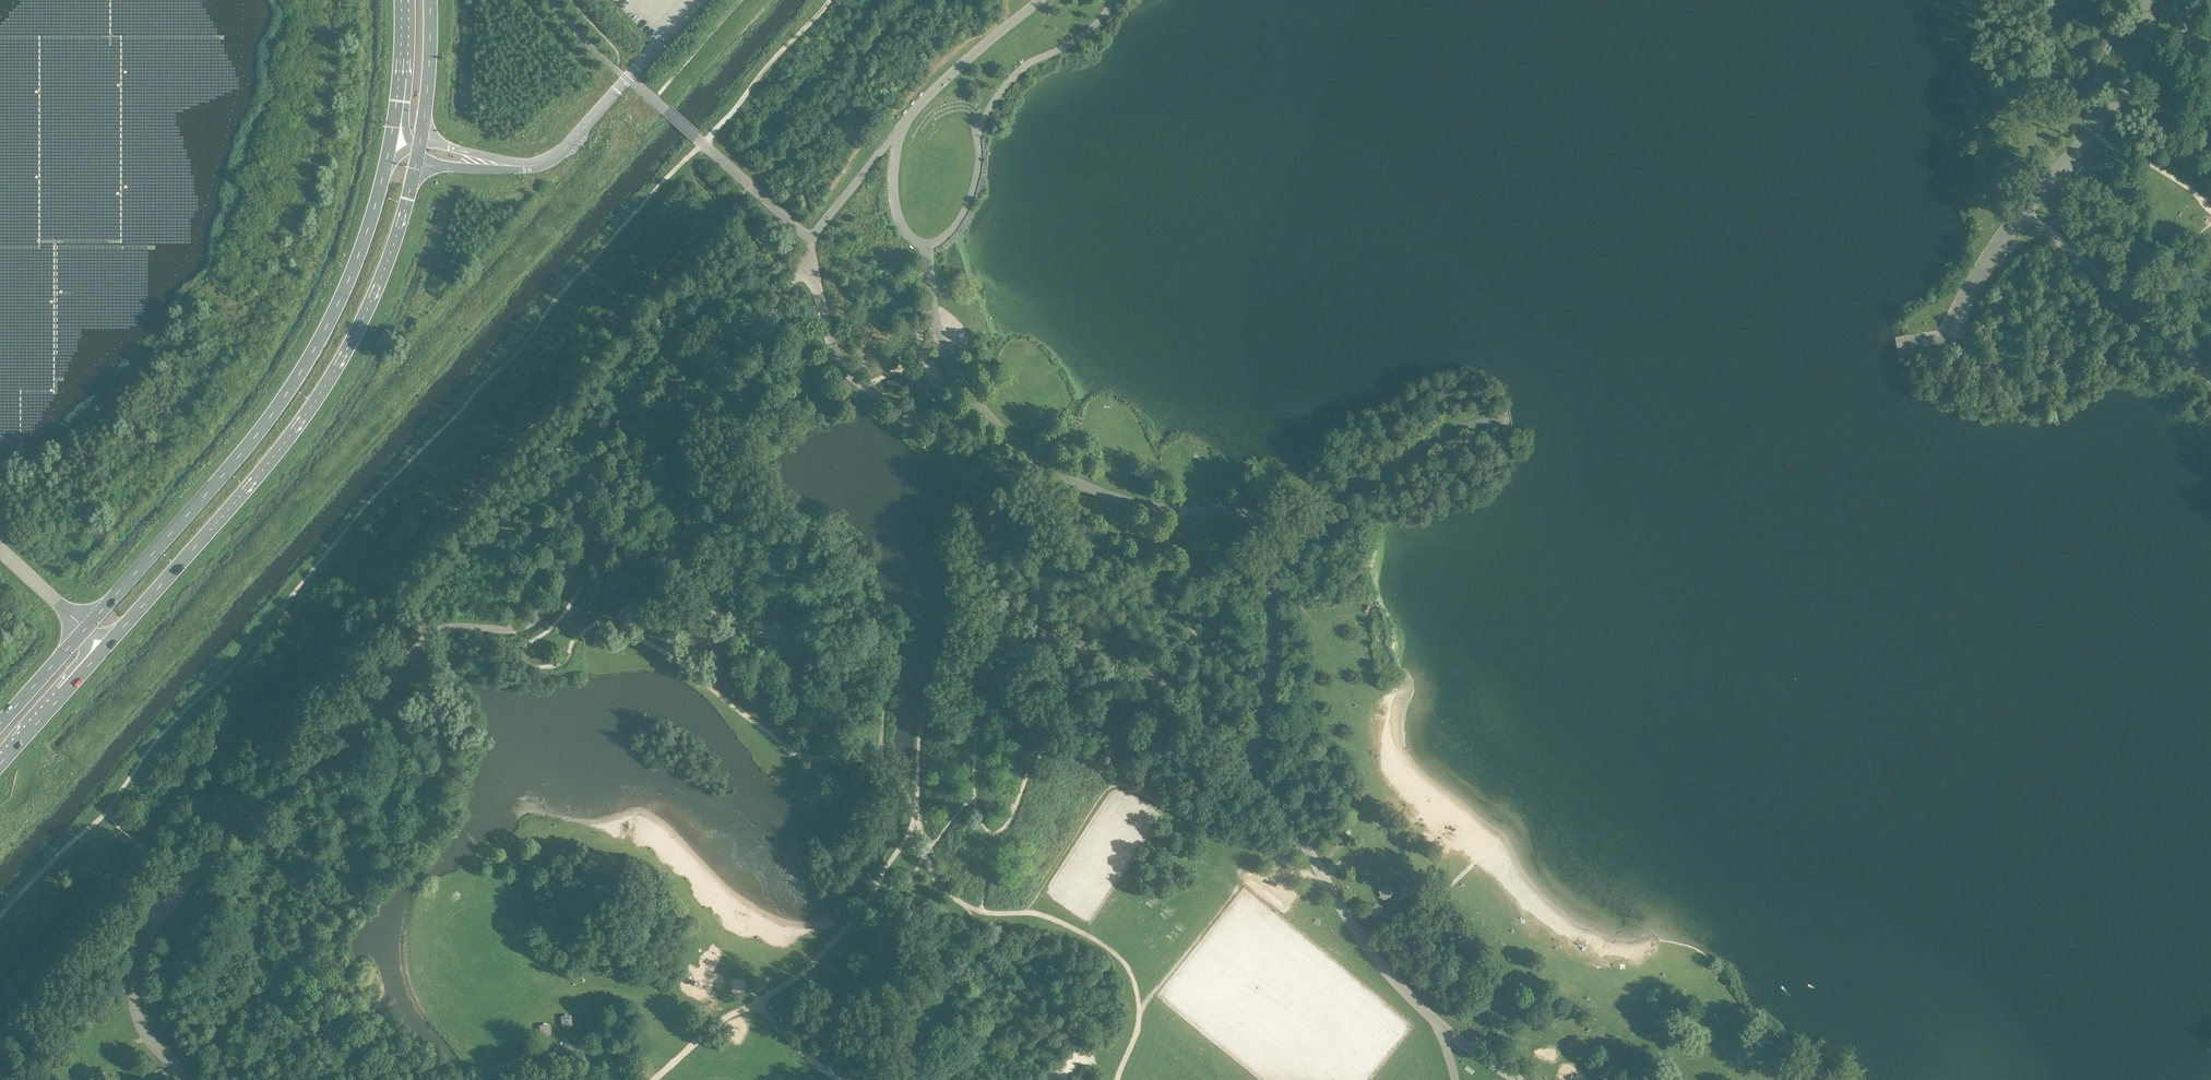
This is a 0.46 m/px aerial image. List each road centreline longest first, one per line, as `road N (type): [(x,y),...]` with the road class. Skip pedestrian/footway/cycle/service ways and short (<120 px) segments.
road 1 (primary): [(0,765),(309,412),(382,280),(416,160)]
road 2 (primary): [(391,142),(345,290),(286,394),(0,723)]
road 3 (unclassified): [(697,0),(559,154),(523,166)]
road 4 (primary): [(401,0),(391,142)]
road 5 (primary): [(420,140),(430,0)]

